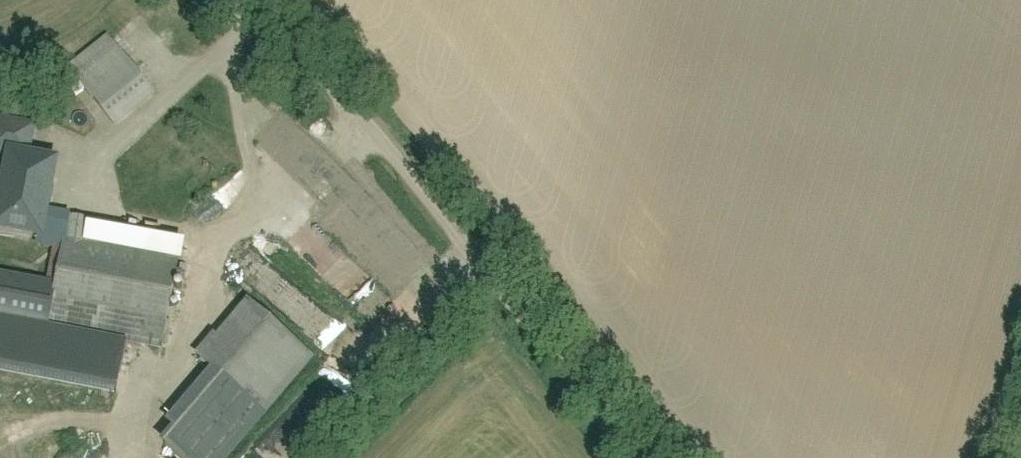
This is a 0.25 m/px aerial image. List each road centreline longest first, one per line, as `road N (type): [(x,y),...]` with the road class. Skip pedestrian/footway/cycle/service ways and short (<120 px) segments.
road 1 (unclassified): [(241,0),(435,194),(640,457)]

